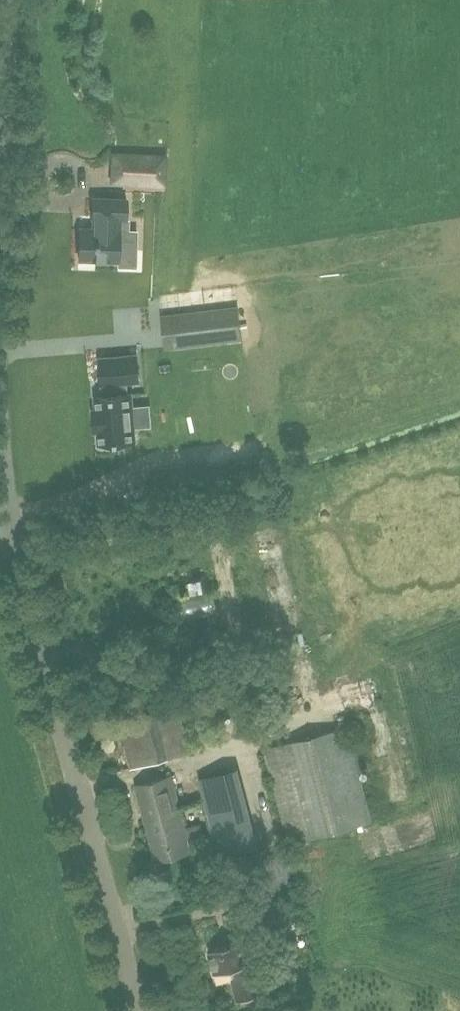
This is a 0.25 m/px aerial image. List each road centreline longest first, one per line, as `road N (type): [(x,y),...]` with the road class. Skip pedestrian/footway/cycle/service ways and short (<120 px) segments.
road 1 (unclassified): [(142,1010),(0,463)]

